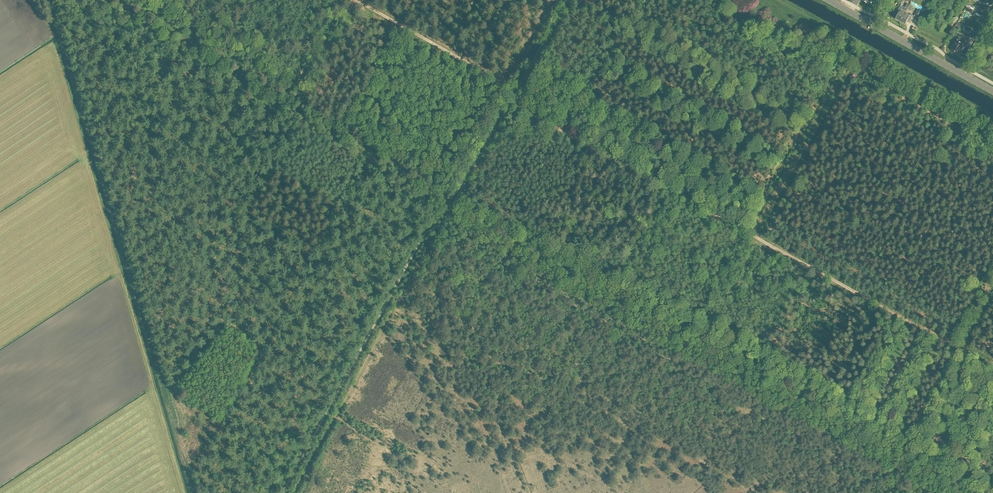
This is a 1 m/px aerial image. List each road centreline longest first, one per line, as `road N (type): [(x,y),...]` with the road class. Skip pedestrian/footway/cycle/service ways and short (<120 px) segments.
road 1 (track): [(992,368),(512,98)]
road 2 (track): [(438,225),(294,492)]
road 3 (track): [(752,236),(860,46)]
road 4 (track): [(355,0),(497,79),(512,98)]
road 5 (primary): [(992,91),(829,0)]

